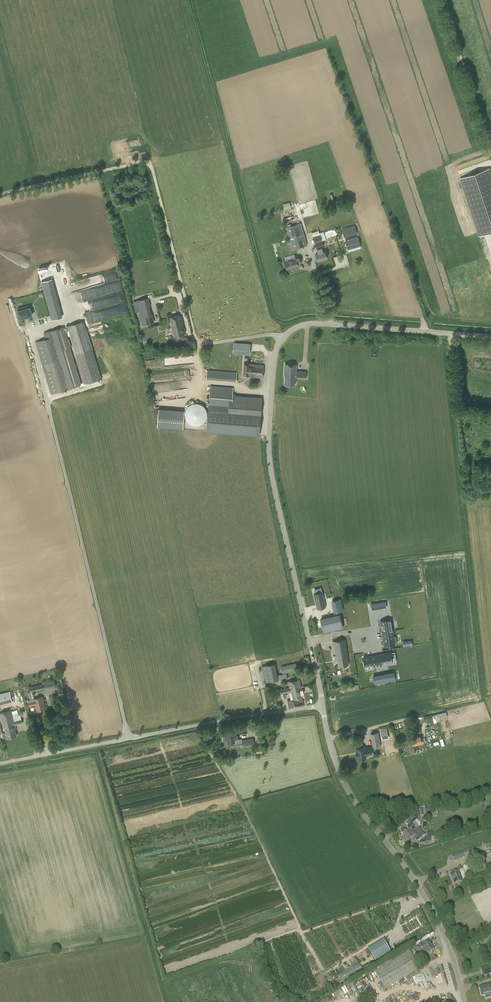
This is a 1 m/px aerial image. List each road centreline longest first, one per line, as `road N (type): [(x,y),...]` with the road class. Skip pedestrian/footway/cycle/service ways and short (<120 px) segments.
road 1 (unclassified): [(323,706),(269,458),(273,357),(285,335)]
road 2 (unclassified): [(127,737),(36,376)]
road 3 (unclassified): [(464,1001),(429,905),(343,782),(323,706)]
road 4 (unclassified): [(490,337),(316,323),(285,335)]
road 5 (unclassified): [(127,737),(323,706)]
road 6 (unclassified): [(0,762),(127,737)]

